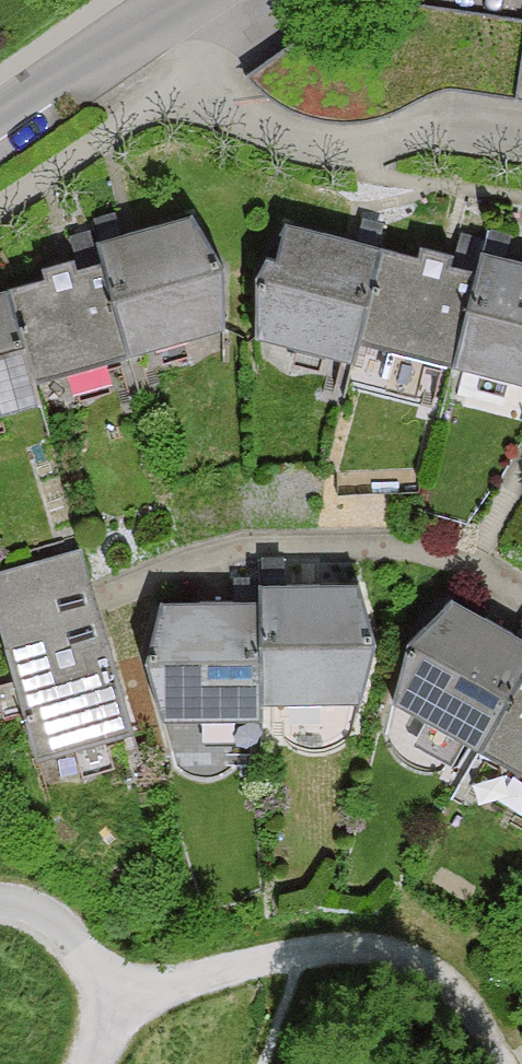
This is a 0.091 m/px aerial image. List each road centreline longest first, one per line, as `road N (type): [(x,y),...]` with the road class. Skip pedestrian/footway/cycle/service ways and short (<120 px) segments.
road 1 (track): [(230,971),(322,949),(374,947),(408,955),(470,1005),(504,1063)]
road 2 (residential): [(0,121),(187,0)]

